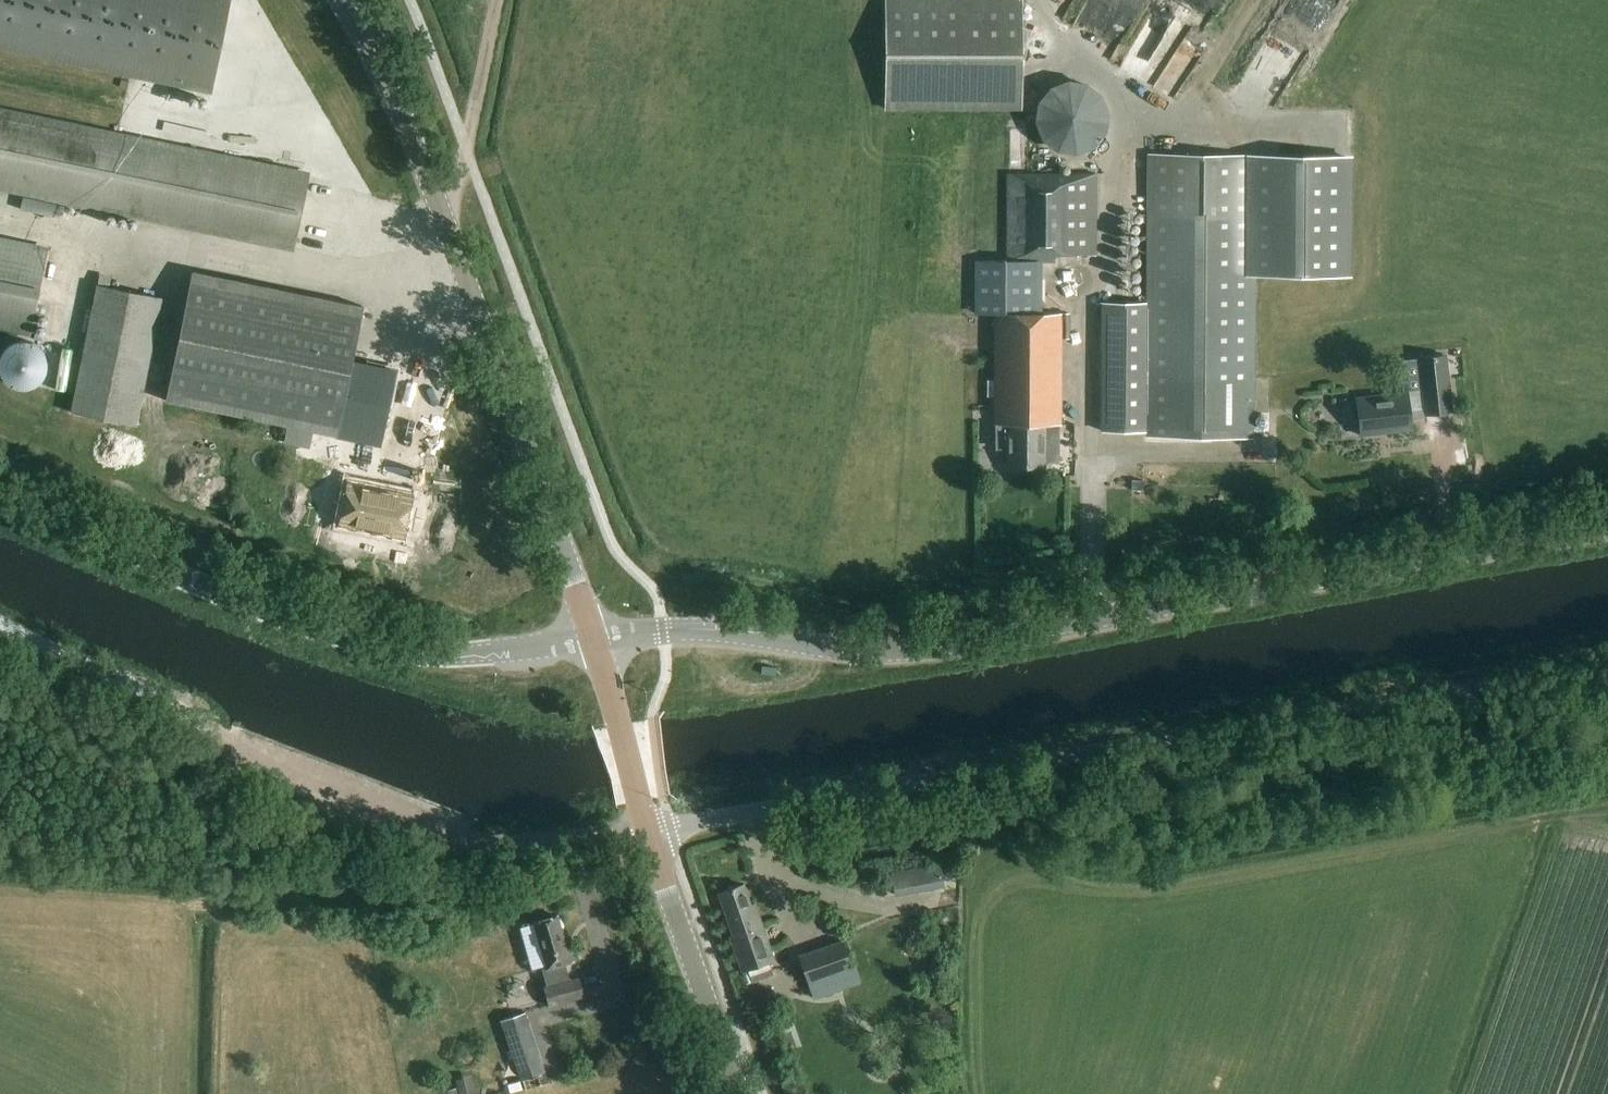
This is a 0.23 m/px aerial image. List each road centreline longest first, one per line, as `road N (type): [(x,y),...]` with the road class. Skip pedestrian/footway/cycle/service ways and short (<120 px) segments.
road 1 (tertiary): [(1607,525),(920,651),(831,650),(704,629),(593,639)]
road 2 (unclassified): [(1607,663),(646,830)]
road 3 (unclassified): [(0,630),(118,680),(256,757),(484,844),(646,830)]
road 4 (tertiary): [(593,639),(450,228),(342,0)]
road 5 (tertiary): [(593,639),(409,654),(253,606),(0,500)]
road 6 (tertiary): [(737,1093),(646,830)]
road 7 (track): [(450,228),(498,0)]
road 8 (tertiary): [(646,830),(593,639)]

